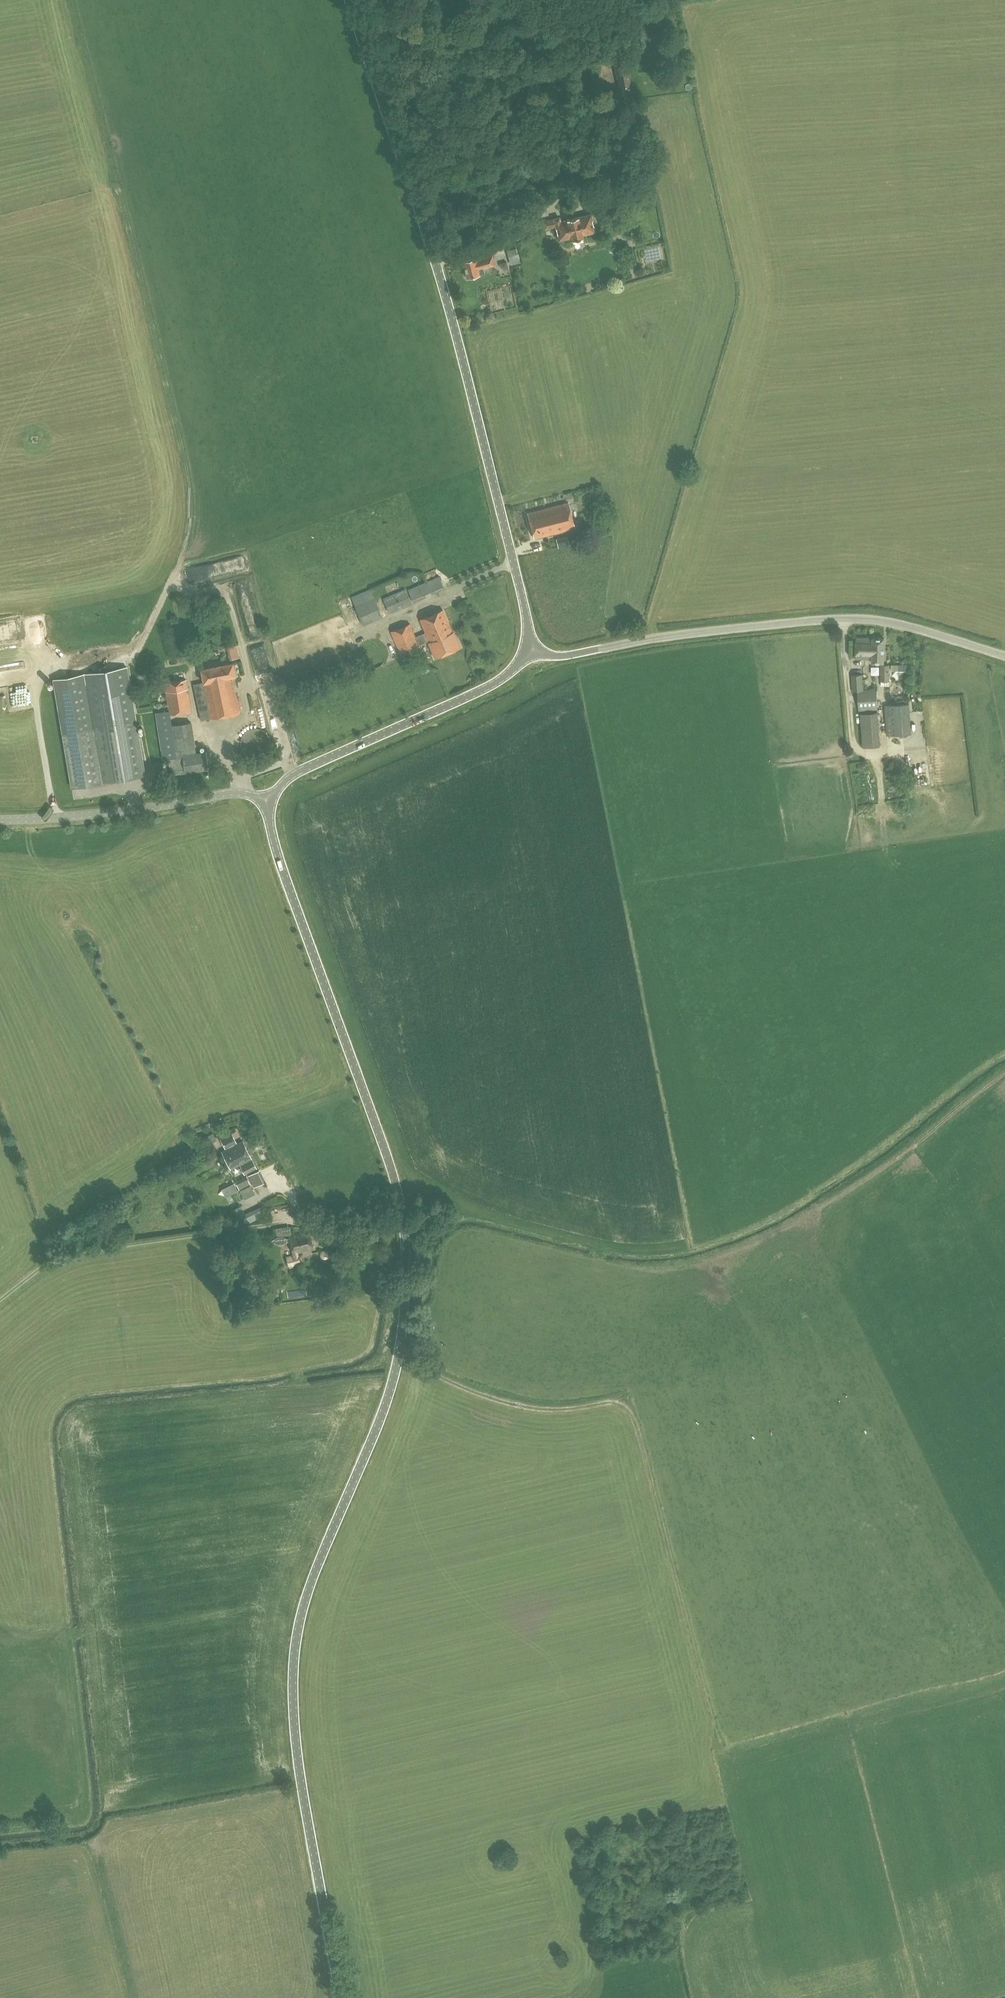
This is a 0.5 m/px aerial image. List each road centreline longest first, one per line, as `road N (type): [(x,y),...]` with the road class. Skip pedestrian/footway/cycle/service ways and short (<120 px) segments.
road 1 (tertiary): [(341,1997),(295,1757),(292,1654),(316,1566),(388,1401),(406,1261),(398,1189),(275,847),(269,801)]
road 2 (tertiary): [(530,650),(443,282),(352,0)]
road 3 (track): [(720,1754),(632,1411),(619,1404),(548,1412),(490,1400),(399,1351)]
road 4 (unclassified): [(530,650),(568,656),(841,619),(899,624),(1004,656)]
road 5 (tertiary): [(269,801),(298,772),(492,685),(530,650)]
road 6 (tertiary): [(0,820),(238,792),(269,801)]
road 7 (track): [(131,1826),(301,1792)]

